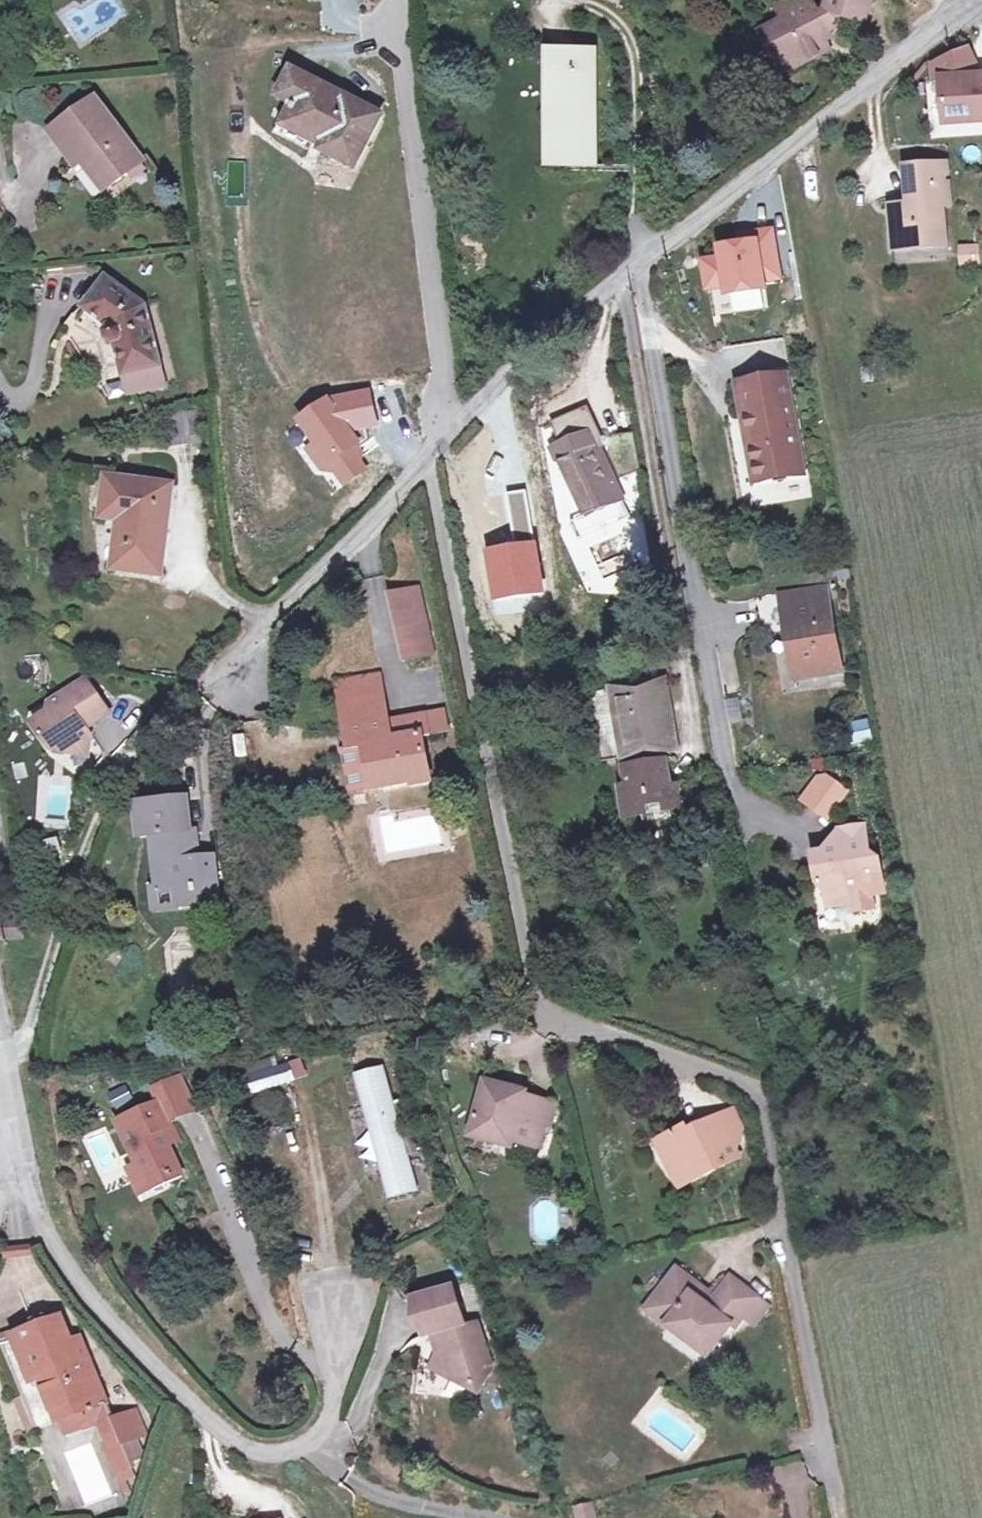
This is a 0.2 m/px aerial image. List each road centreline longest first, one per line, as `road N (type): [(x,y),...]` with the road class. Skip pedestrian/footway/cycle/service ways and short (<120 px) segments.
road 1 (residential): [(981,6),(935,29),(855,89),(634,269),(455,430)]
road 2 (residential): [(10,1128),(53,1245),(174,1385),(246,1447),(286,1453),(321,1434),(336,1386),(338,1303)]
road 3 (residential): [(398,27),(446,372),(444,409),(455,430)]
road 4 (residential): [(455,430),(229,682)]

